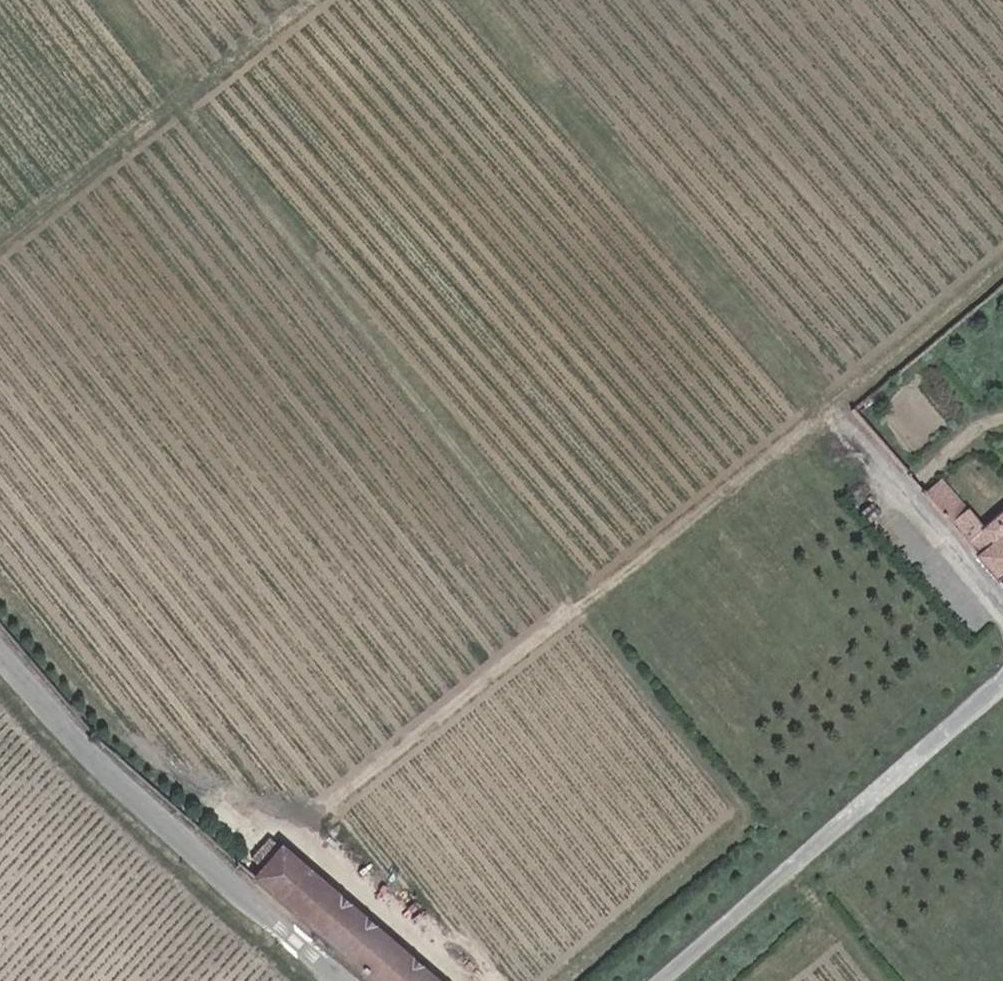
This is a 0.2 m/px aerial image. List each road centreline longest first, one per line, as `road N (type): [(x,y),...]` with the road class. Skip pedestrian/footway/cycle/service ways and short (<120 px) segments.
road 1 (tertiary): [(349,980),(125,781),(0,647)]

